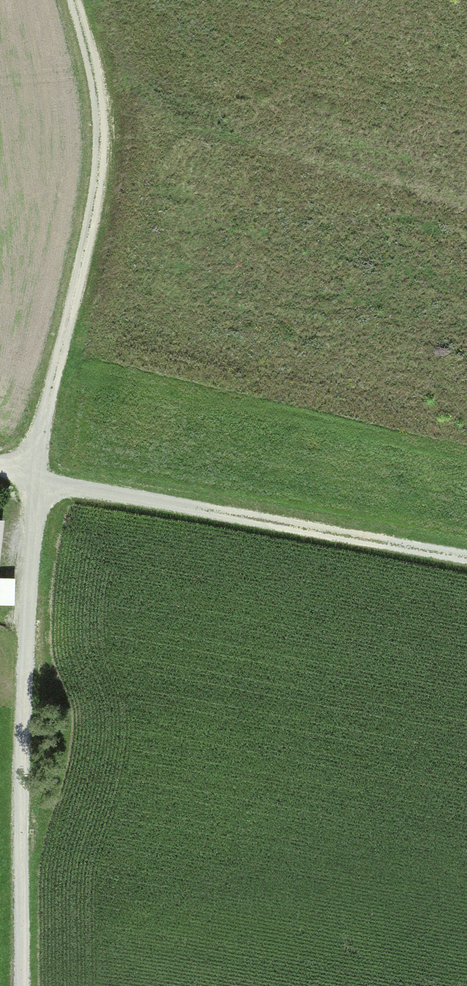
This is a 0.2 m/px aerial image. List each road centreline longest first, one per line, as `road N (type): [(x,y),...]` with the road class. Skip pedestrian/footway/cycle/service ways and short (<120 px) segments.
road 1 (track): [(21,985),(30,478),(104,152),(73,0)]
road 2 (track): [(466,557),(0,468)]

